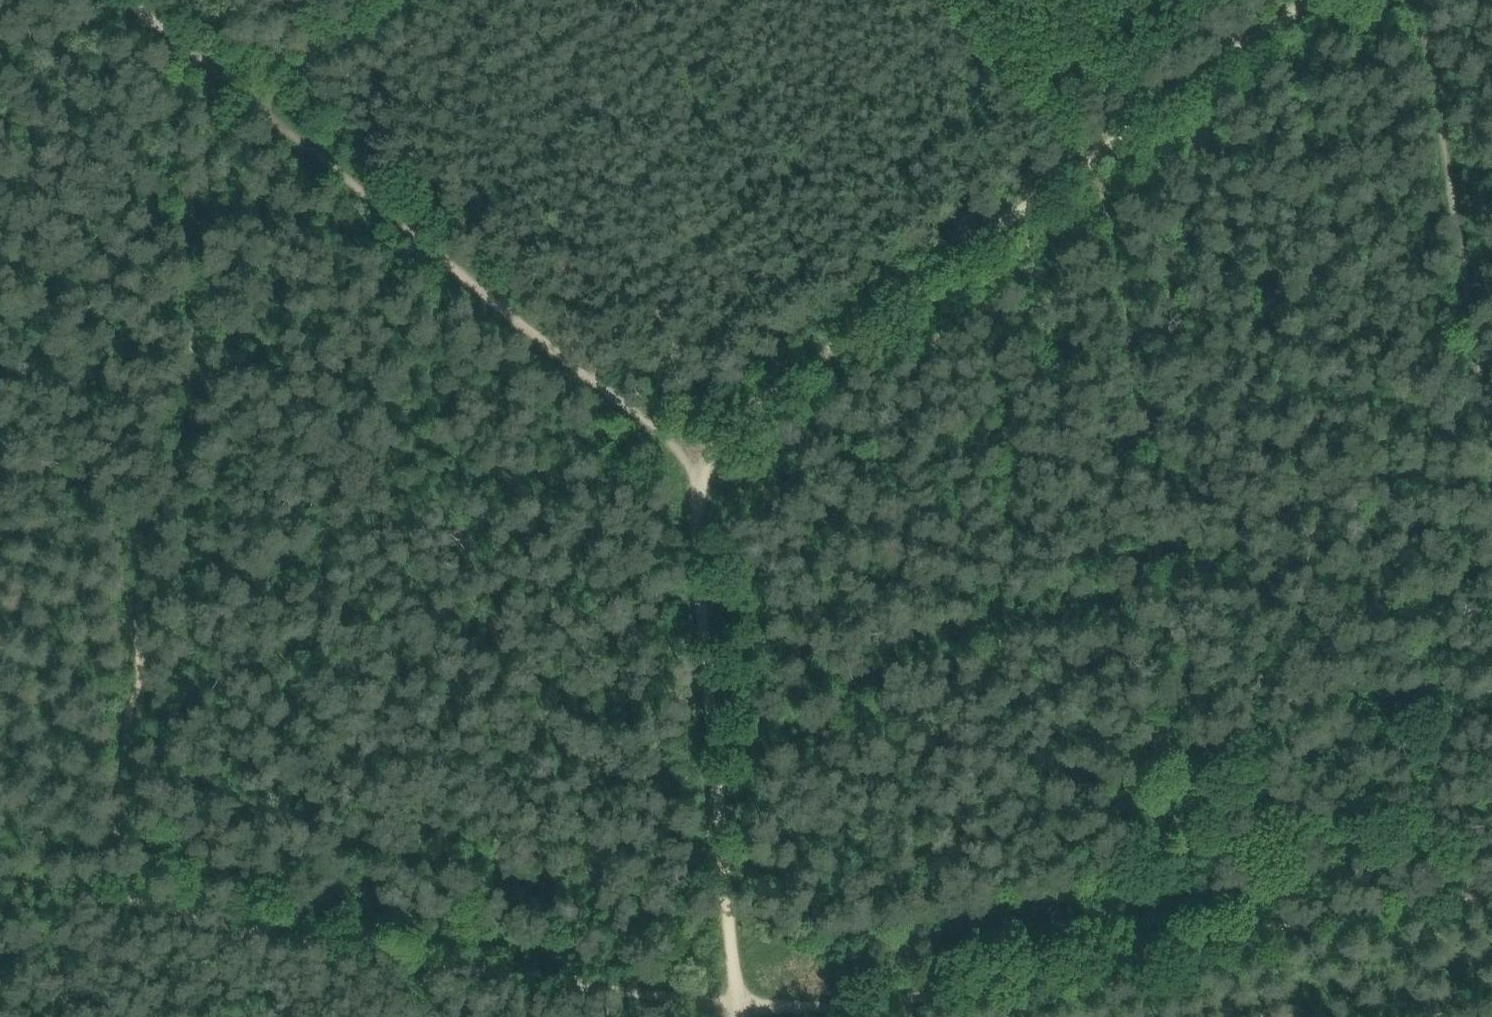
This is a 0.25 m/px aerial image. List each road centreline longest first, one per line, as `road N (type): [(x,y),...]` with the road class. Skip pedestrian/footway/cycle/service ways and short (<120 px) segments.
road 1 (track): [(737,1013),(689,458),(1311,0)]
road 2 (track): [(1095,159),(1215,802),(1224,941)]
road 3 (track): [(1491,899),(892,1002),(737,1013)]
road 4 (track): [(737,1013),(0,887)]
road 5 (track): [(130,0),(689,458)]
road 6 (track): [(1420,0),(1491,461)]

